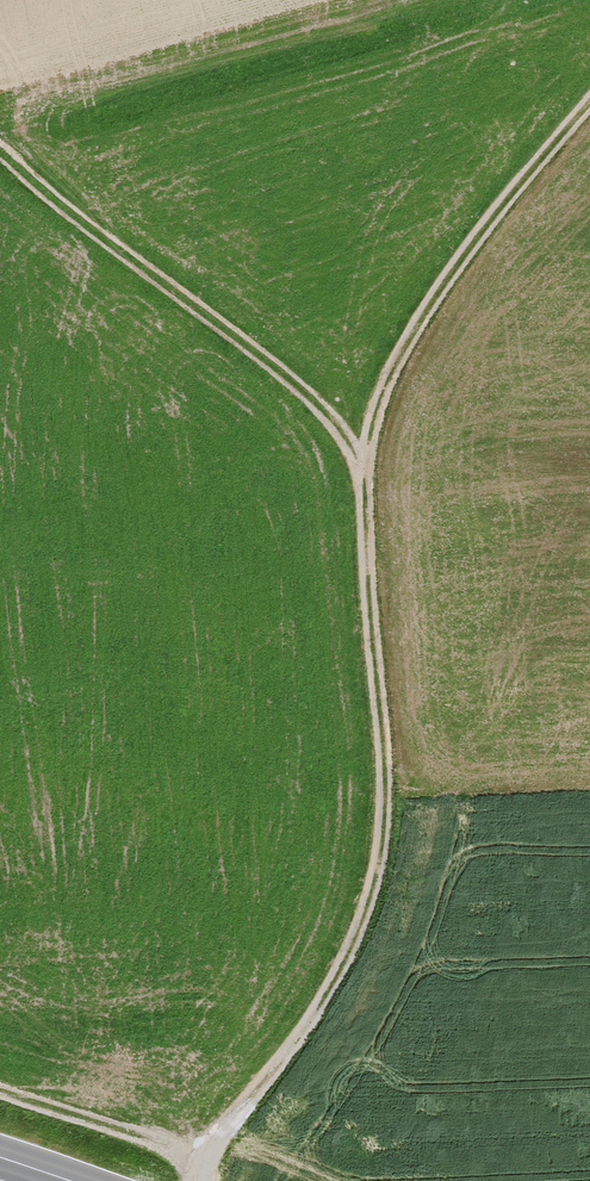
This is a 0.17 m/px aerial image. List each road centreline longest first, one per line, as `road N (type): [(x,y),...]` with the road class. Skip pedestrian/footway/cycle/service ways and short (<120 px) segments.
road 1 (track): [(200,1180),(222,1134),(326,995),(381,856),(384,764),(366,512),(376,415),(397,362),(458,265),(589,102)]
road 2 (track): [(365,468),(296,386),(0,150)]
road 3 (track): [(209,1156),(0,1090)]

